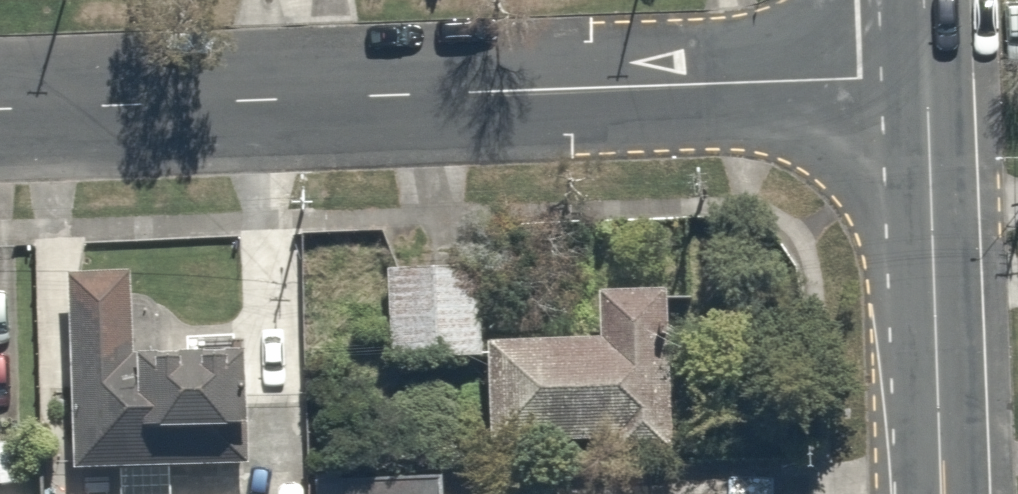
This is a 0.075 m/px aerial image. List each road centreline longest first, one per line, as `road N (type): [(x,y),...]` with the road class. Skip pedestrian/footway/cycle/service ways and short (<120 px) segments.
road 1 (residential): [(0,112),(927,75)]
road 2 (tertiary): [(927,75),(942,493)]

